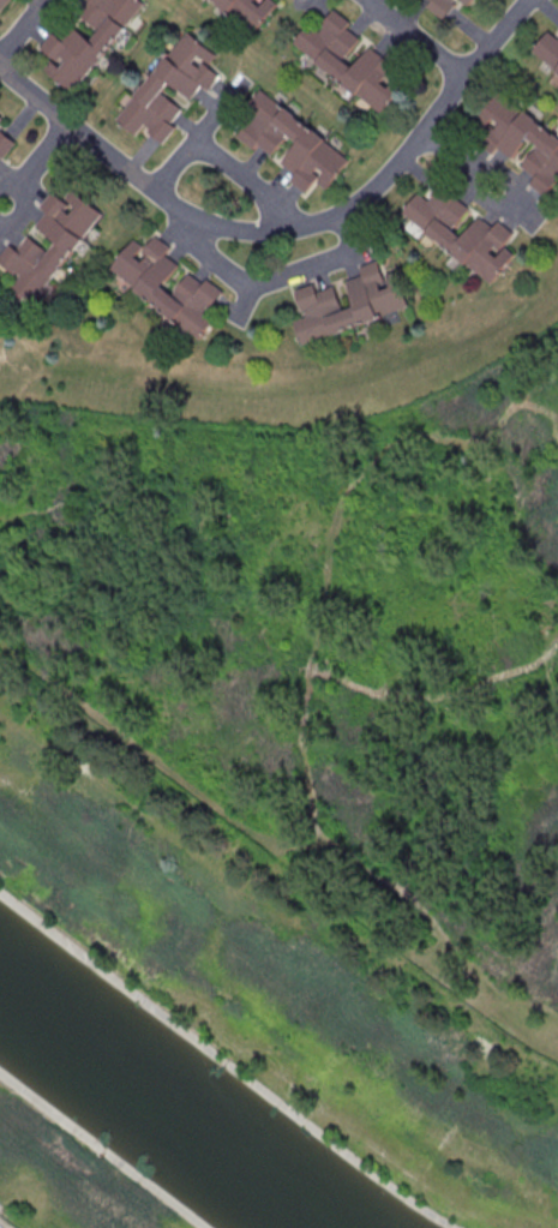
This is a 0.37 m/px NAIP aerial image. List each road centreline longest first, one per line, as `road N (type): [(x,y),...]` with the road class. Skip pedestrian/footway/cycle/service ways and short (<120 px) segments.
road 1 (residential): [(528,0),(370,194),(328,218),(264,234),(204,224),(0,67)]
road 2 (residential): [(306,224),(197,140)]
road 3 (residential): [(154,191),(236,82)]

